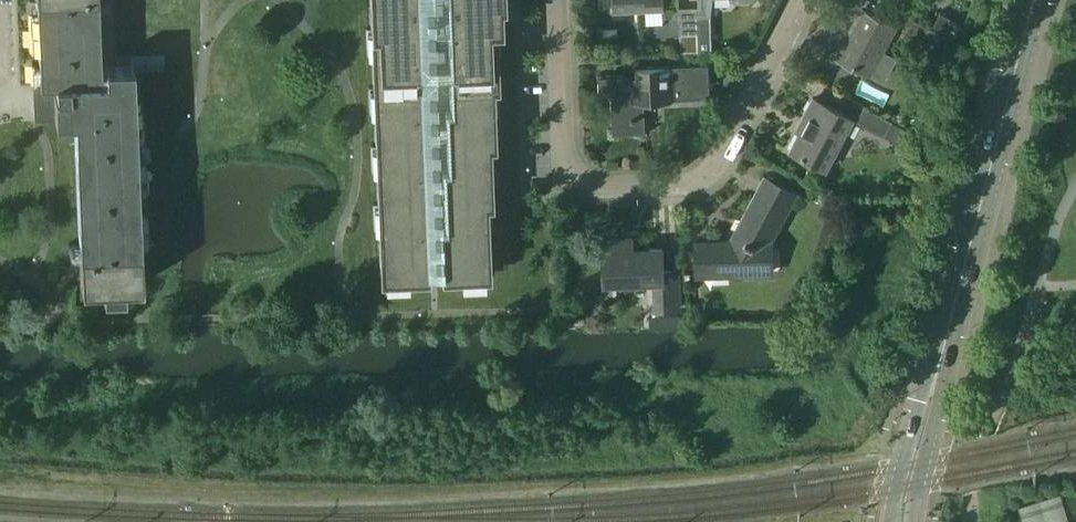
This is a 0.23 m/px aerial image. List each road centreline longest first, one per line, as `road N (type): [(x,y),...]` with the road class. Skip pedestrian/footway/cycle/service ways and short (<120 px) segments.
road 1 (secondary): [(1023,0),(891,521)]
road 2 (secondary): [(913,521),(1041,0)]
road 3 (residential): [(576,178),(595,185),(699,181),(723,155),(802,0)]
road 4 (residential): [(576,178),(564,155),(559,0)]

